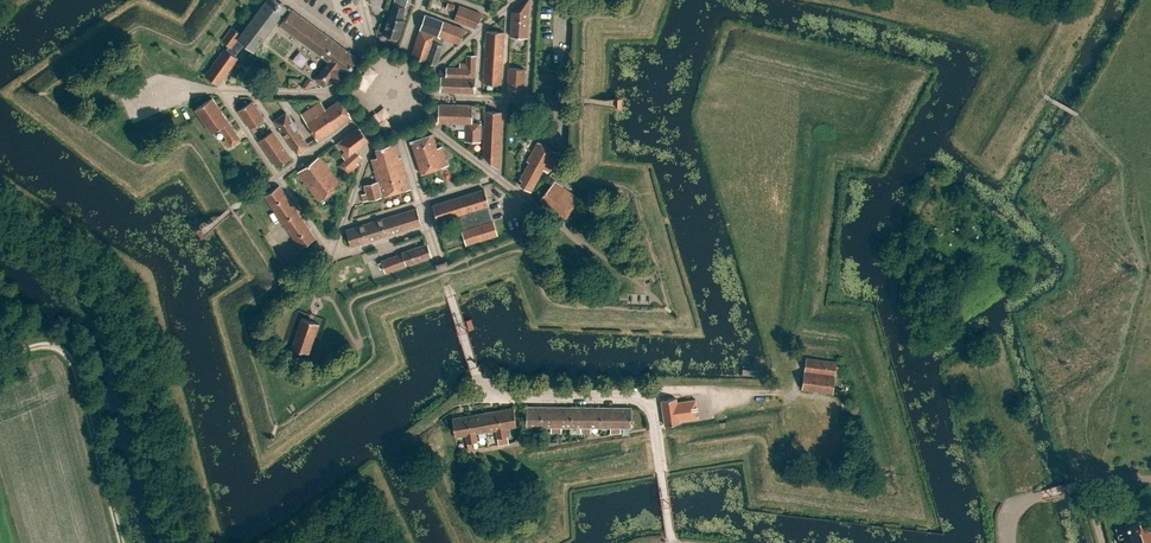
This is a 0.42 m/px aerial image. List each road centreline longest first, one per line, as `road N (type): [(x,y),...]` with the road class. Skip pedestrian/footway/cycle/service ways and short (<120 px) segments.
road 1 (residential): [(675,542),(647,401),(484,389),(396,110)]
road 2 (track): [(23,351),(60,349),(76,371),(122,542)]
road 3 (residential): [(314,312),(386,113)]
road 4 (residential): [(407,107),(565,229)]
road 5 (residential): [(250,198),(379,103)]
road 6 (residential): [(408,96),(562,100)]
road 7 (residential): [(221,92),(373,93)]
road 8 (residential): [(409,85),(522,0)]
road 9 (track): [(786,393),(693,391),(647,401)]

